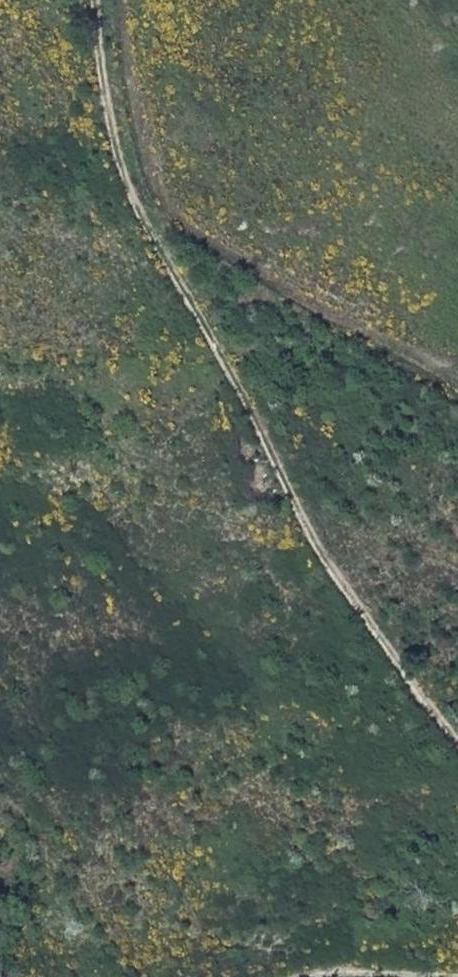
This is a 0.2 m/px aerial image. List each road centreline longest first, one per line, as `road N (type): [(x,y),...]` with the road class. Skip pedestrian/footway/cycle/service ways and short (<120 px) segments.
road 1 (track): [(457,748),(311,550),(138,215),(103,97),(94,0)]
road 2 (track): [(299,976),(457,974)]

